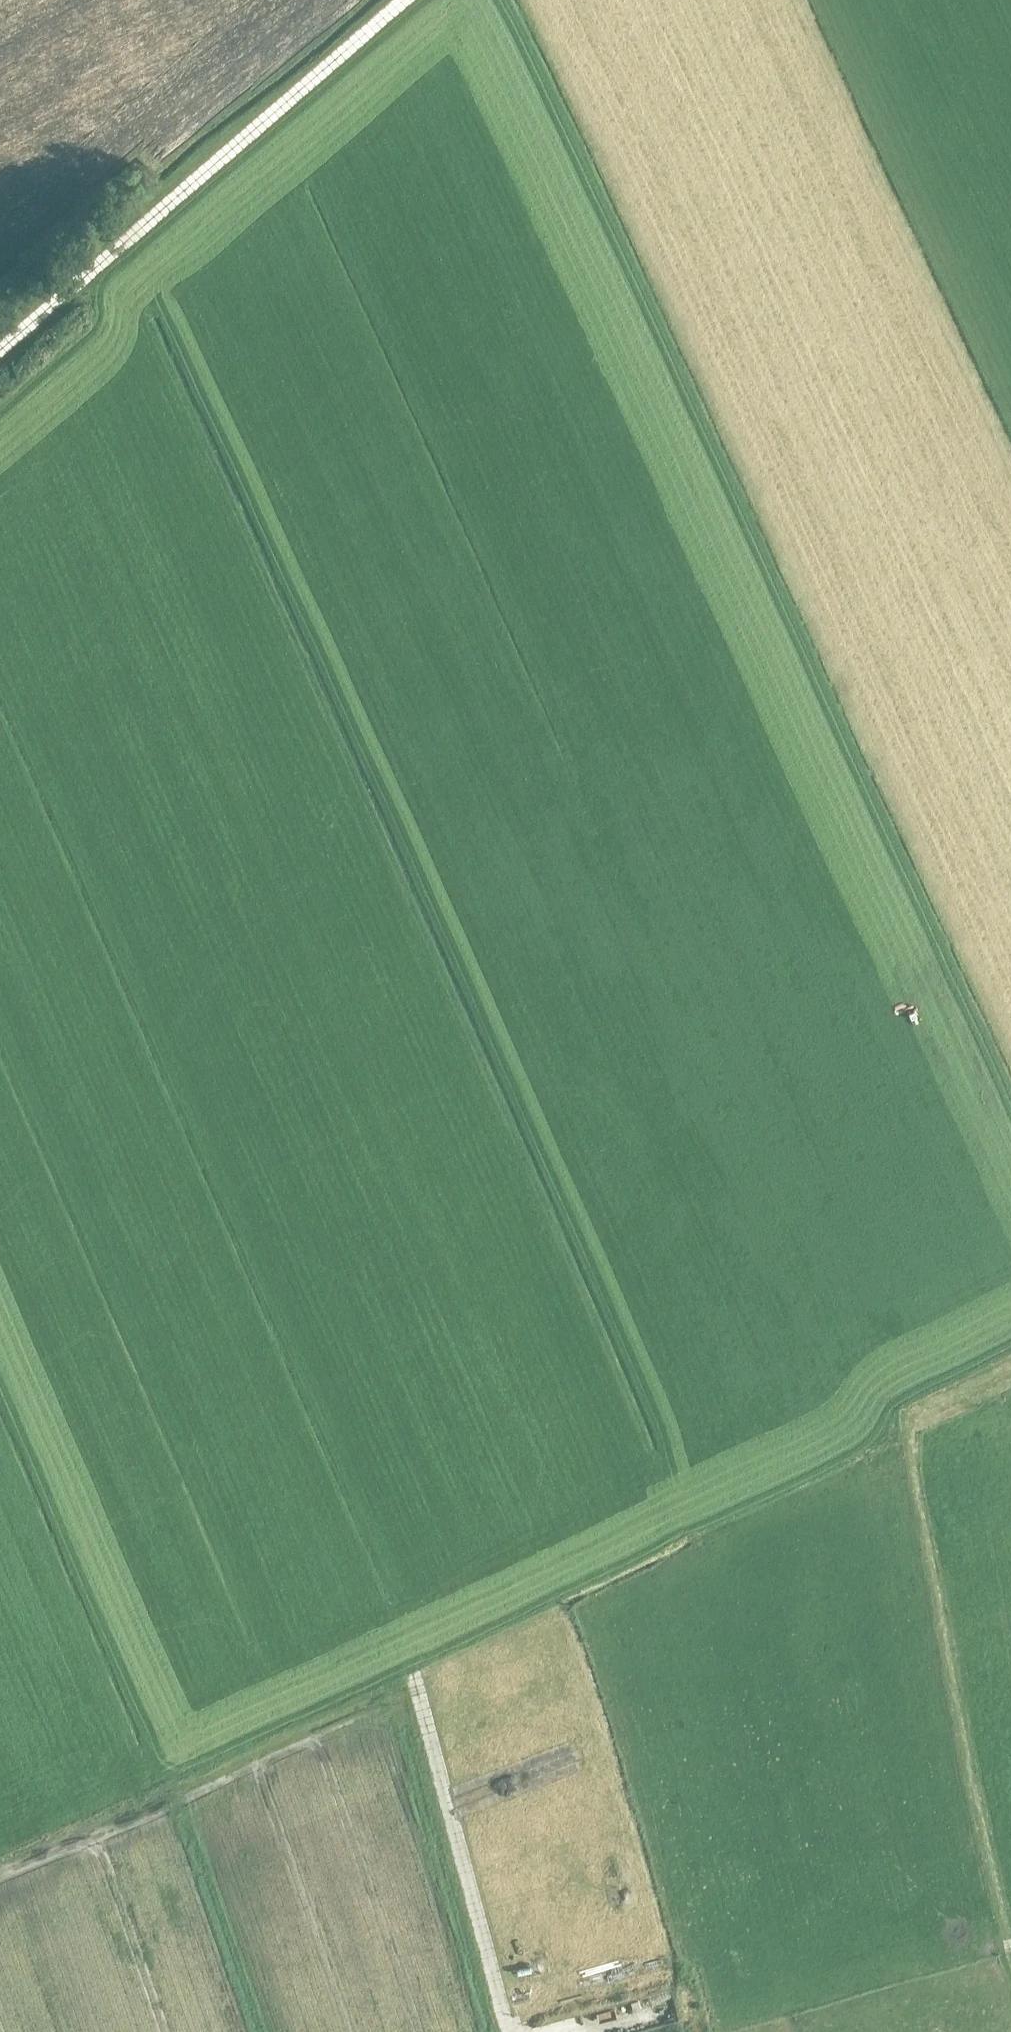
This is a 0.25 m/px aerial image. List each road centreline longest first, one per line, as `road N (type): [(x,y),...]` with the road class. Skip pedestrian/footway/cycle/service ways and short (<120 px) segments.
road 1 (track): [(414,1686),(507,2031)]

